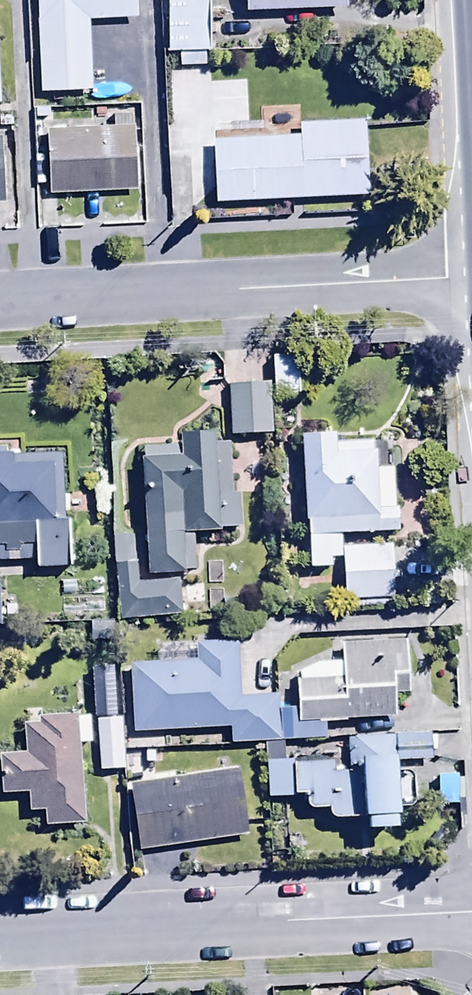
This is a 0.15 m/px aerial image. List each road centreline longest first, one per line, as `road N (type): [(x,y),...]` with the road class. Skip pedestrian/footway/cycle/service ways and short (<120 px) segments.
road 1 (unclassified): [(471,913),(0,939)]
road 2 (residential): [(471,297),(0,316)]

